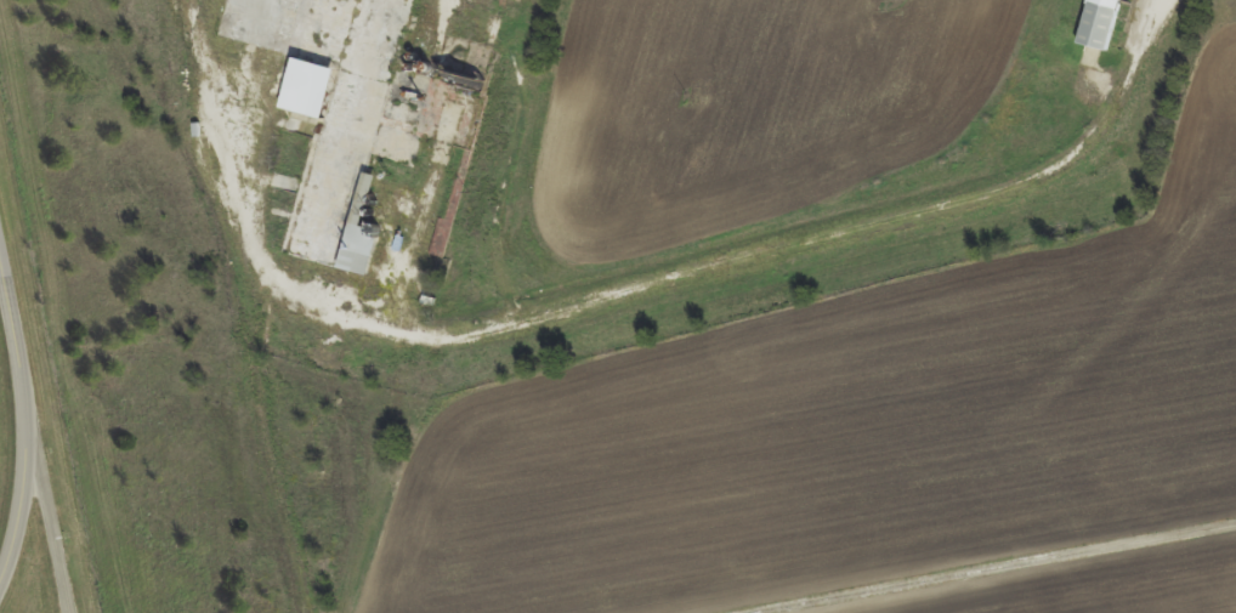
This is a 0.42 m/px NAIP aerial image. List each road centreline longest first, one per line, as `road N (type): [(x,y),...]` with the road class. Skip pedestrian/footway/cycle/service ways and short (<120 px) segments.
road 1 (track): [(347,612),(397,339),(1082,159),(1151,0)]
road 2 (track): [(746,612),(1235,521)]
road 3 (track): [(397,339),(259,301),(177,0)]
road 4 (track): [(489,314),(489,204),(518,49),(475,0)]
road 5 (residential): [(40,398),(29,539),(2,612)]
road 6 (residential): [(0,205),(40,398)]

